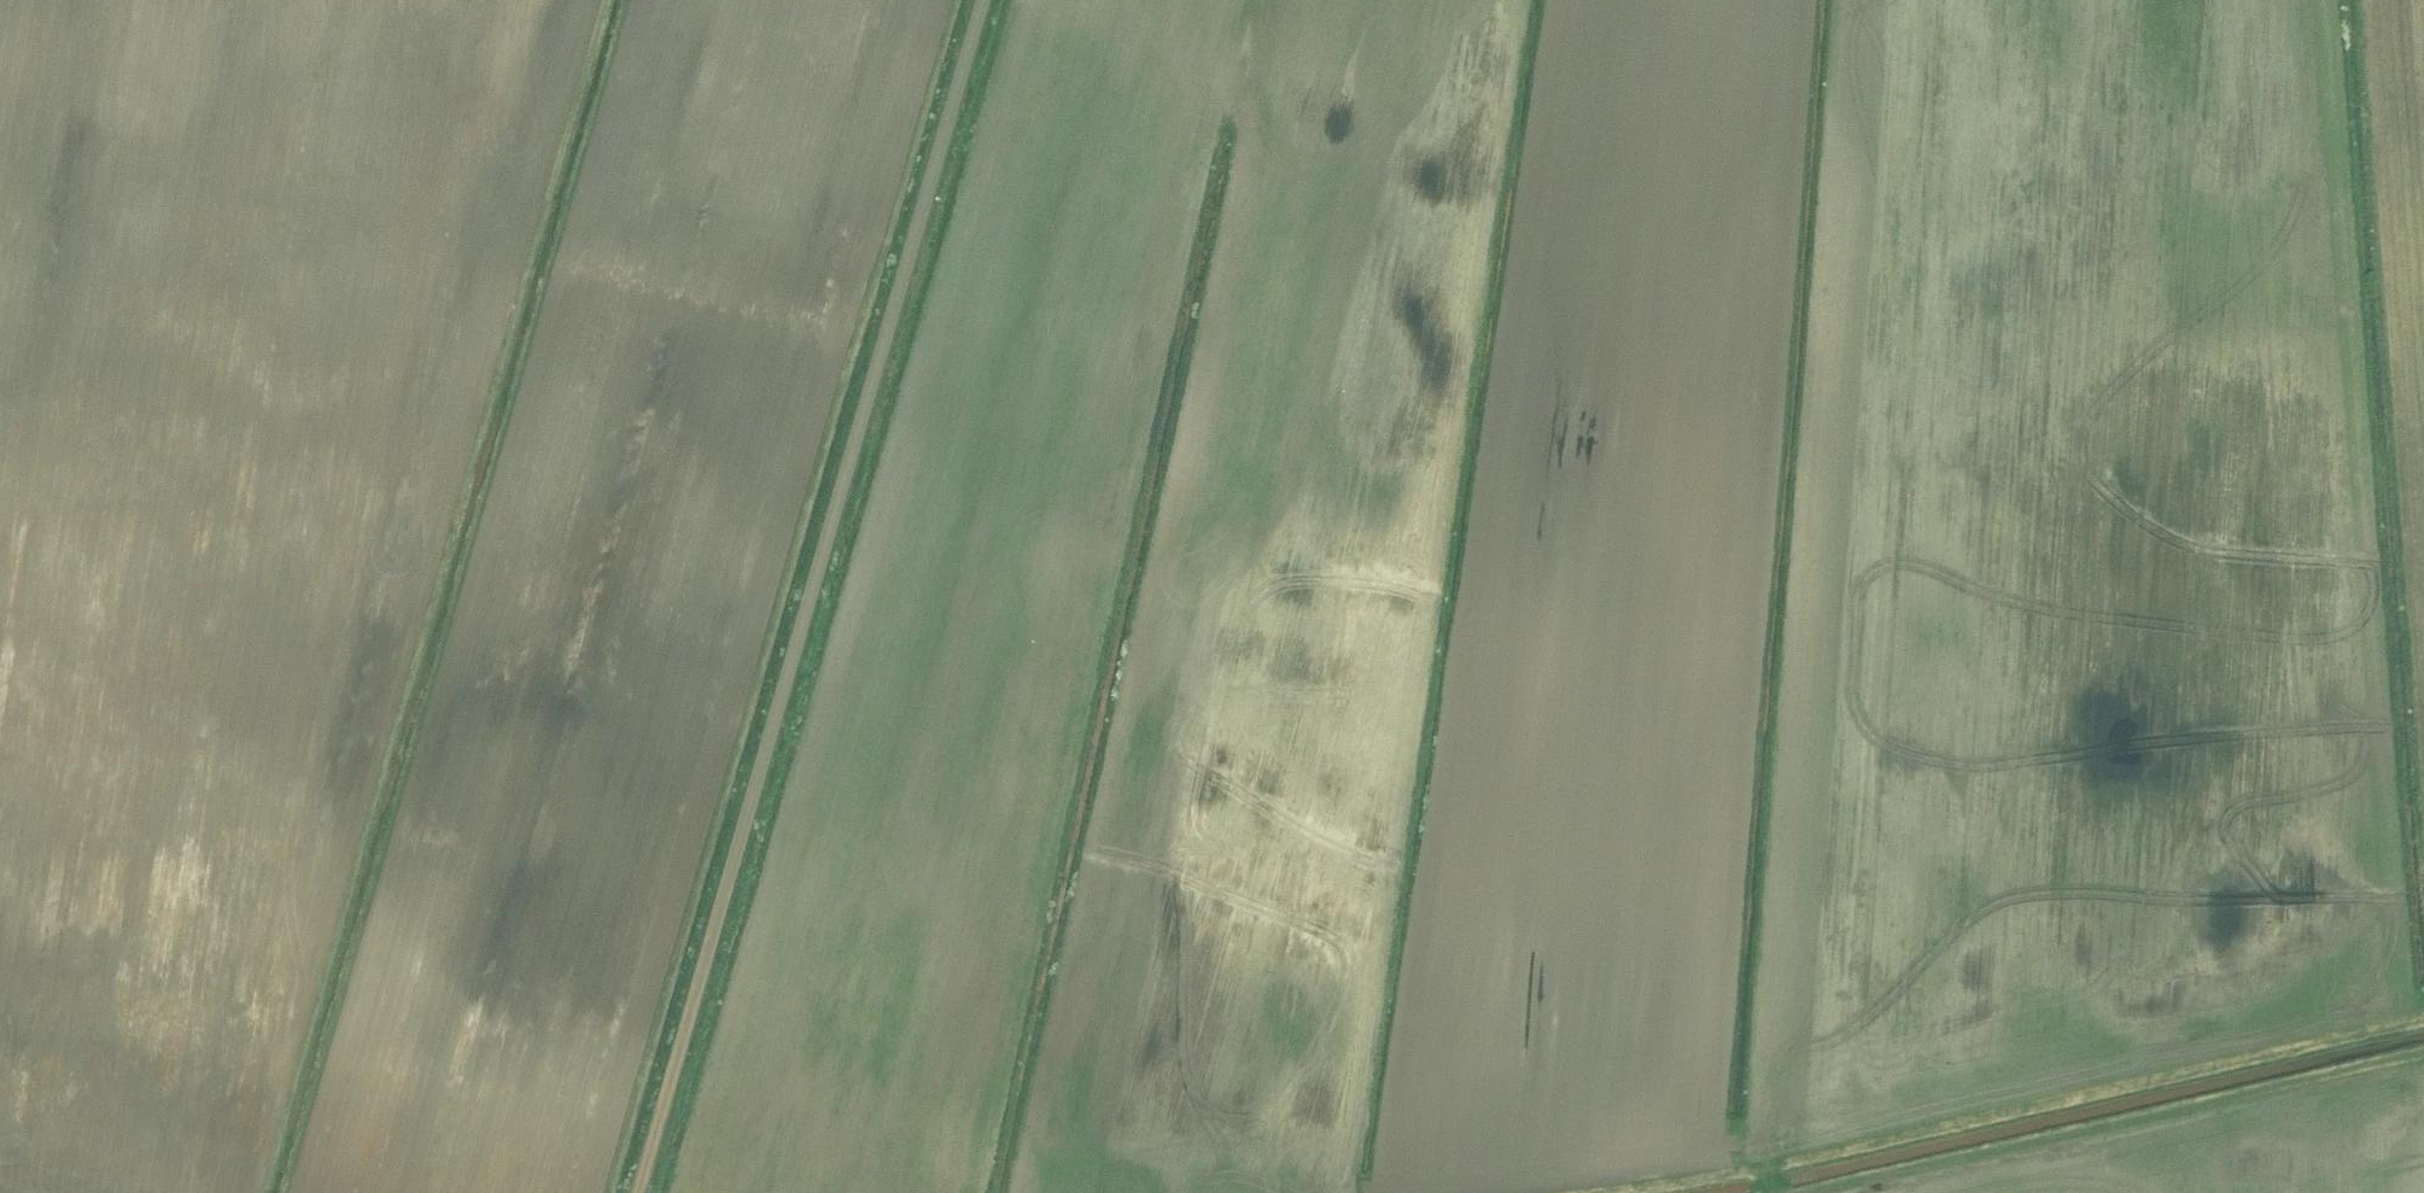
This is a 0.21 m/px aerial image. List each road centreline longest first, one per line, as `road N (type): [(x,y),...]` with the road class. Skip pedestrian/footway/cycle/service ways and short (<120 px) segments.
road 1 (unclassified): [(637,1192),(983,0)]

